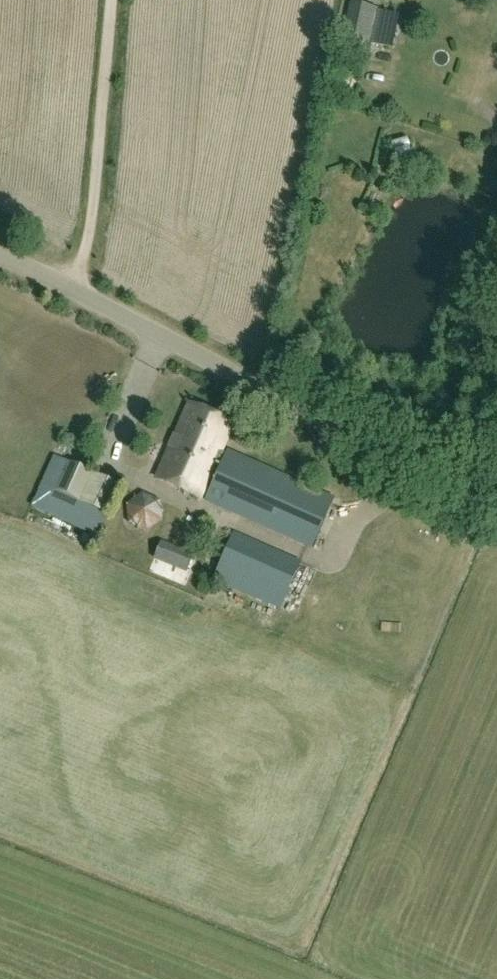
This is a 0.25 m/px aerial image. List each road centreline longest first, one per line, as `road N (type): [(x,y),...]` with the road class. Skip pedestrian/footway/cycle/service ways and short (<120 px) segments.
road 1 (unclassified): [(496,514),(82,296)]
road 2 (track): [(82,296),(110,0)]

